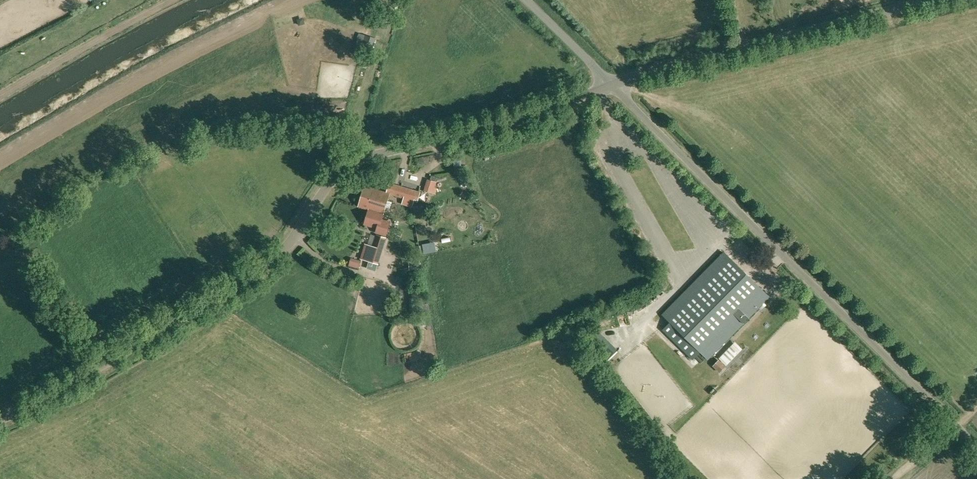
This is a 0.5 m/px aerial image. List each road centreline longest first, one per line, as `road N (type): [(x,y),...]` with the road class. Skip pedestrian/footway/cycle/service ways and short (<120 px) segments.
road 1 (unclassified): [(0,421),(273,262),(340,163),(512,121),(613,84)]
road 2 (unclassified): [(976,443),(613,84)]
road 3 (unclassified): [(613,84),(938,0)]

